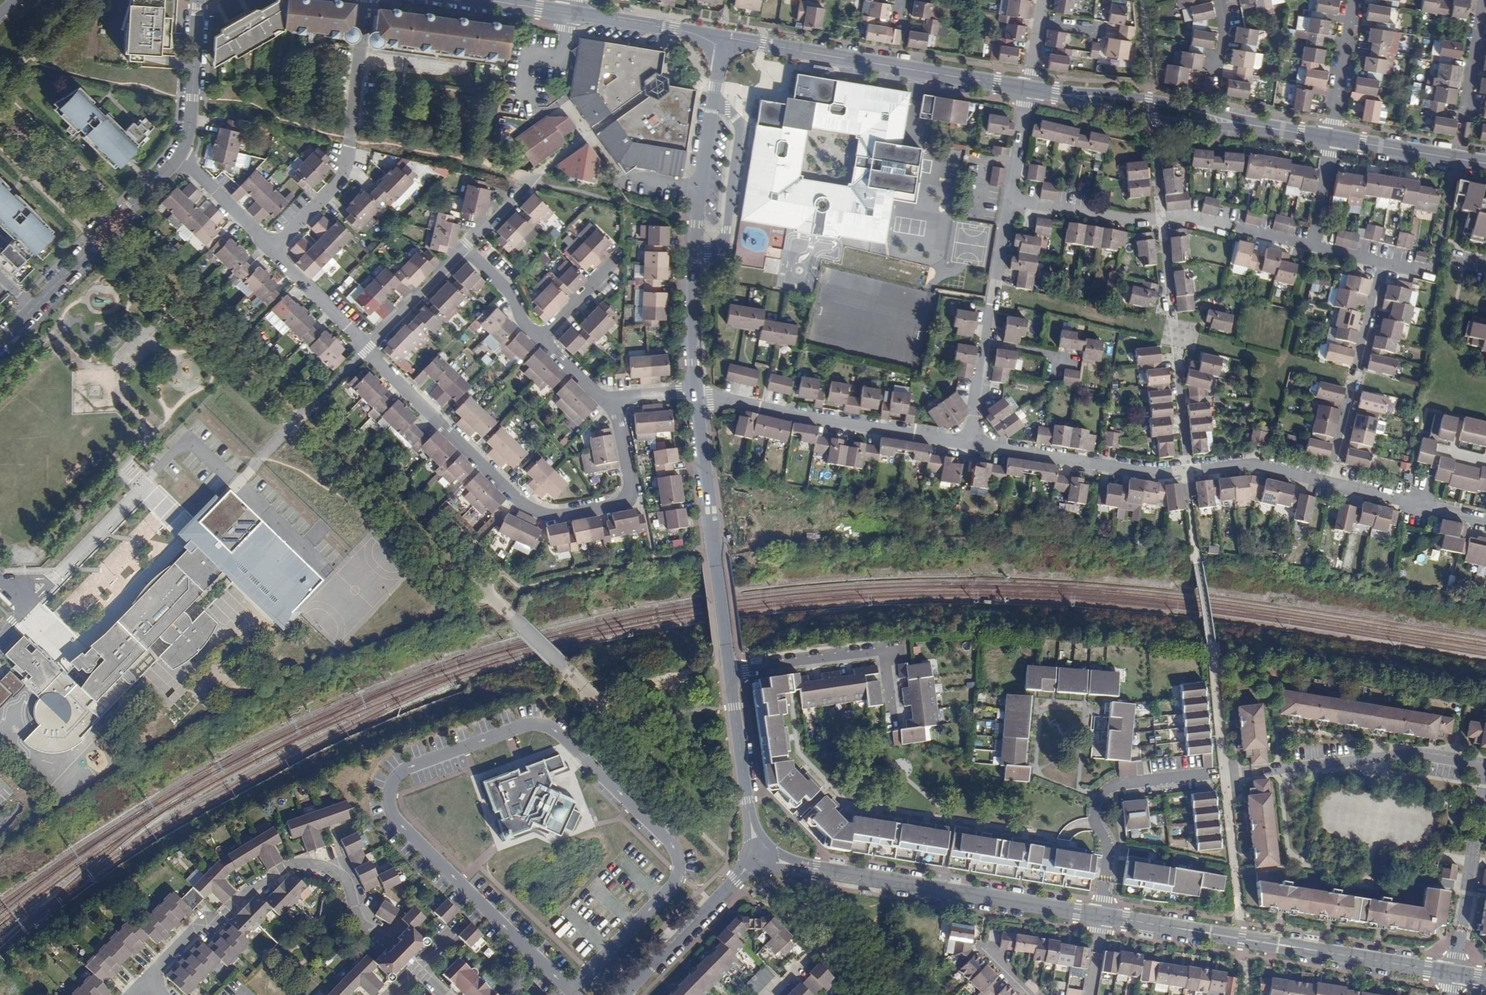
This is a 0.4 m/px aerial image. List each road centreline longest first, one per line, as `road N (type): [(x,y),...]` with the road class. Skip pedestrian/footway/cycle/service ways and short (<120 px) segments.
road 1 (tertiary): [(1485,979),(759,856)]
road 2 (residential): [(274,248),(502,485),(543,513),(565,515),(630,496),(615,398),(696,391)]
road 3 (residential): [(759,856),(698,403)]
road 4 (residential): [(417,970),(372,931),(336,869),(317,857),(194,931),(146,981)]
road 5 (residential): [(971,443),(1149,473),(1255,465),(1329,483)]
road 6 (residential): [(696,391),(697,223),(722,39)]
road 7 (tertiary): [(722,39),(1028,89)]
road 8 (residential): [(1010,201),(1132,222),(1189,217),(1313,247)]
road 9 (residential): [(1313,247),(1384,263),(1329,483)]
road 10 (residential): [(368,0),(345,172),(274,248)]
road 11 (residential): [(698,403),(729,401),(971,443)]
road 12 (residential): [(0,342),(179,156)]
road 13 (residential): [(1010,201),(971,443)]
road 14 (tertiary): [(1059,94),(1149,120),(1251,125)]
road 15 (tertiary): [(1251,125),(1177,103),(1059,94)]
road 16 (tertiary): [(624,994),(759,856)]
road 17 (residential): [(1329,483),(1485,521)]
road 18 (residential): [(179,156),(191,120),(199,0)]
road 19 (tertiary): [(1331,138),(1485,164)]
road 20 (tertiary): [(570,15),(722,39)]
road 21 (residential): [(1355,0),(1331,138)]
road 22 (residential): [(179,156),(274,248)]

